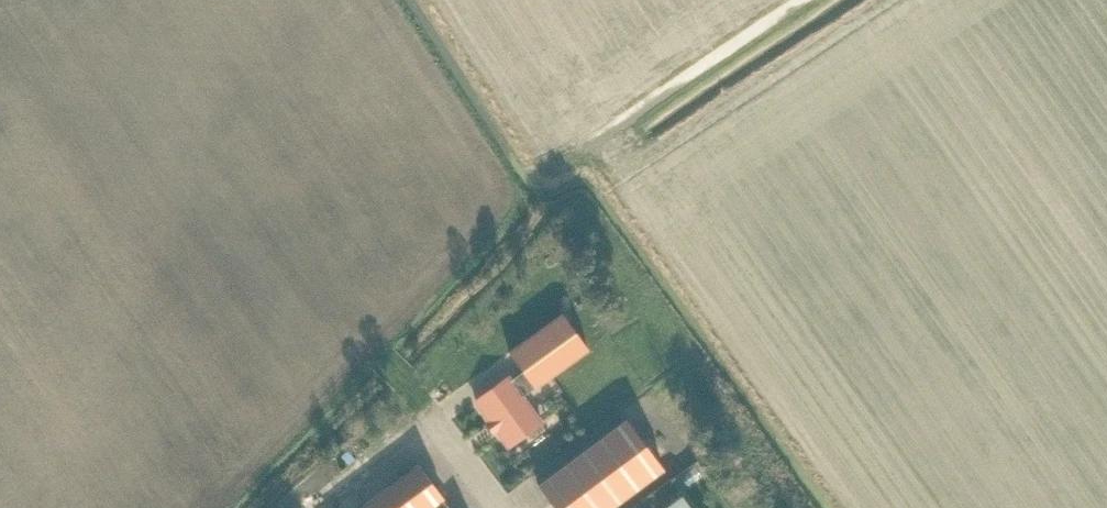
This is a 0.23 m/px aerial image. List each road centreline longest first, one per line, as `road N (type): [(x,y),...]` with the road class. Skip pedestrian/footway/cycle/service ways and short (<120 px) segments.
road 1 (unclassified): [(428,411),(499,507)]

